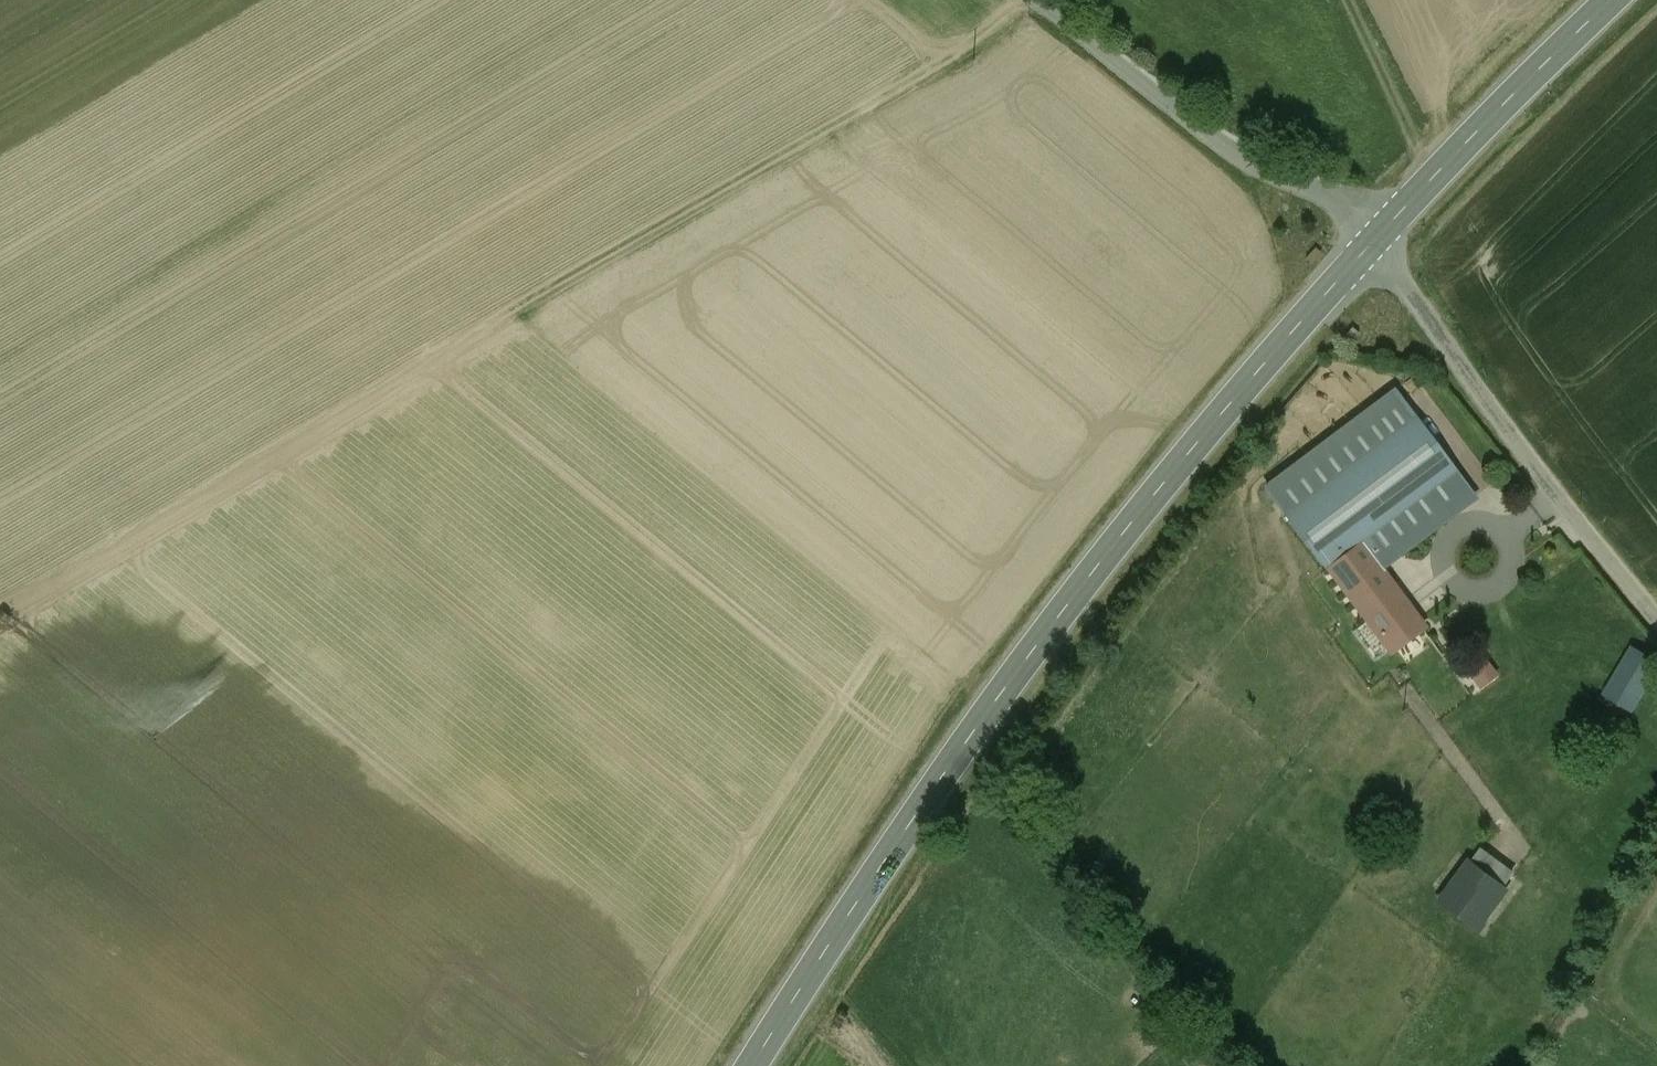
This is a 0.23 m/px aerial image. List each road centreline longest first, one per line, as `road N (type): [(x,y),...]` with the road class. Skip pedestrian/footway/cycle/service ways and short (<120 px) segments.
road 1 (secondary): [(1373,242),(1225,409),(1034,648),(751,1065)]
road 2 (unclassified): [(1373,242),(1498,419),(1656,614)]
road 3 (unclassified): [(1040,0),(1233,149),(1352,209),(1373,242)]
road 4 (secondary): [(1610,0),(1373,242)]

